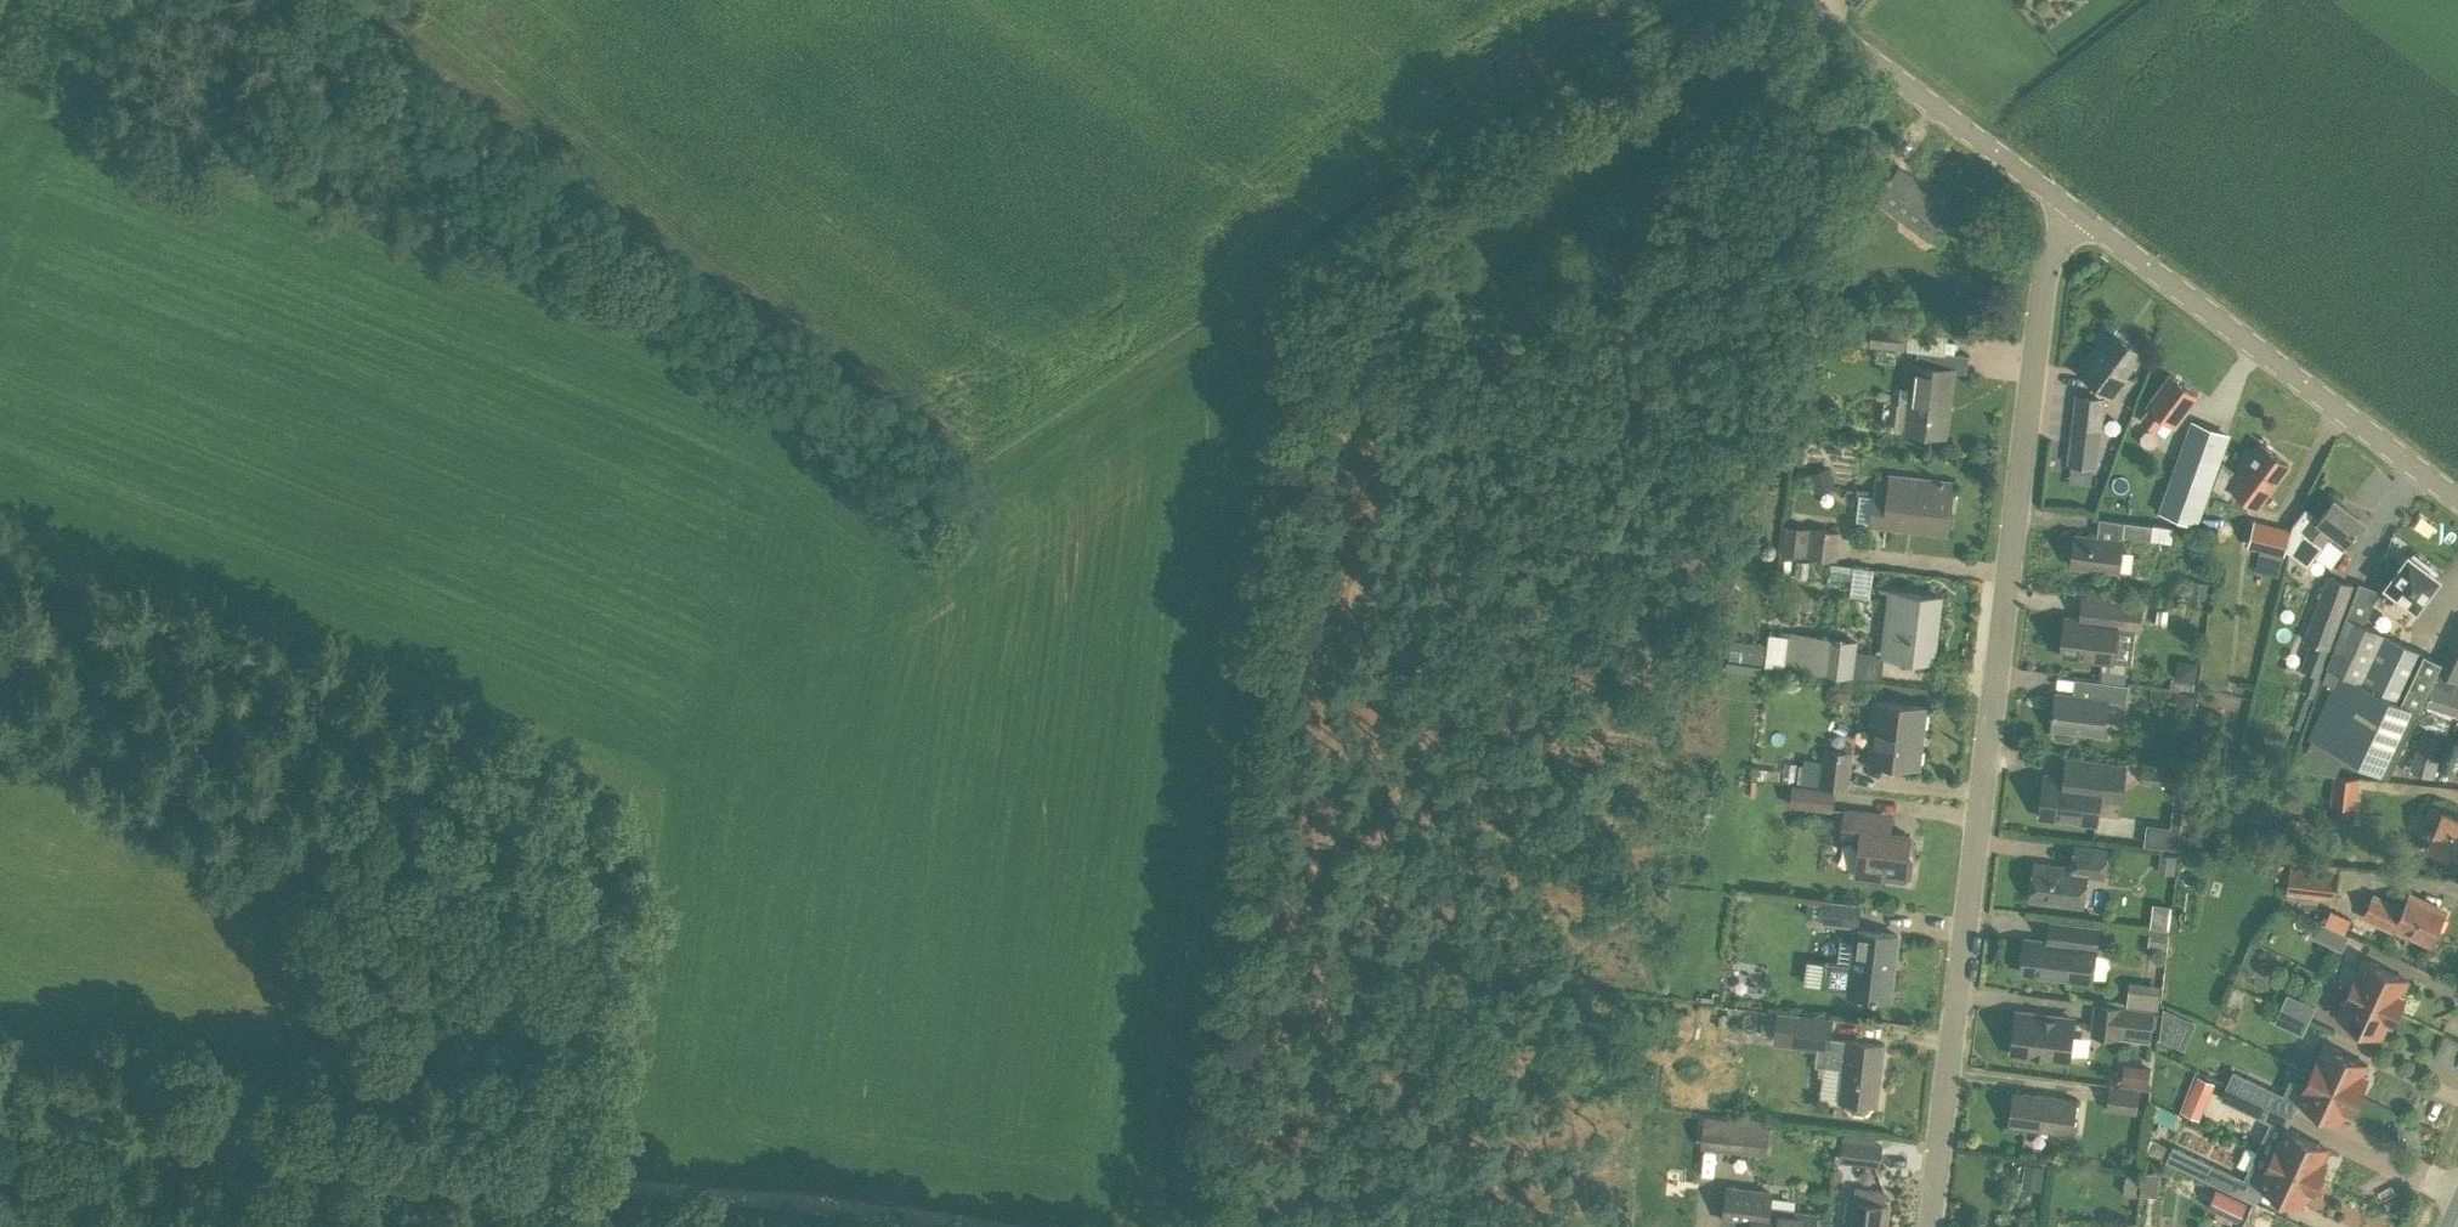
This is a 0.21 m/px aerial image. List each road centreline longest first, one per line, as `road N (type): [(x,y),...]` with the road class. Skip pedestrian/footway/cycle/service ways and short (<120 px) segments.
road 1 (residential): [(1927,1226),(2047,277),(2061,234),(2080,211)]
road 2 (track): [(952,1226),(494,1177),(0,1106)]
road 3 (tertiary): [(2457,499),(2080,211)]
road 4 (tertiary): [(2080,211),(1789,0)]

